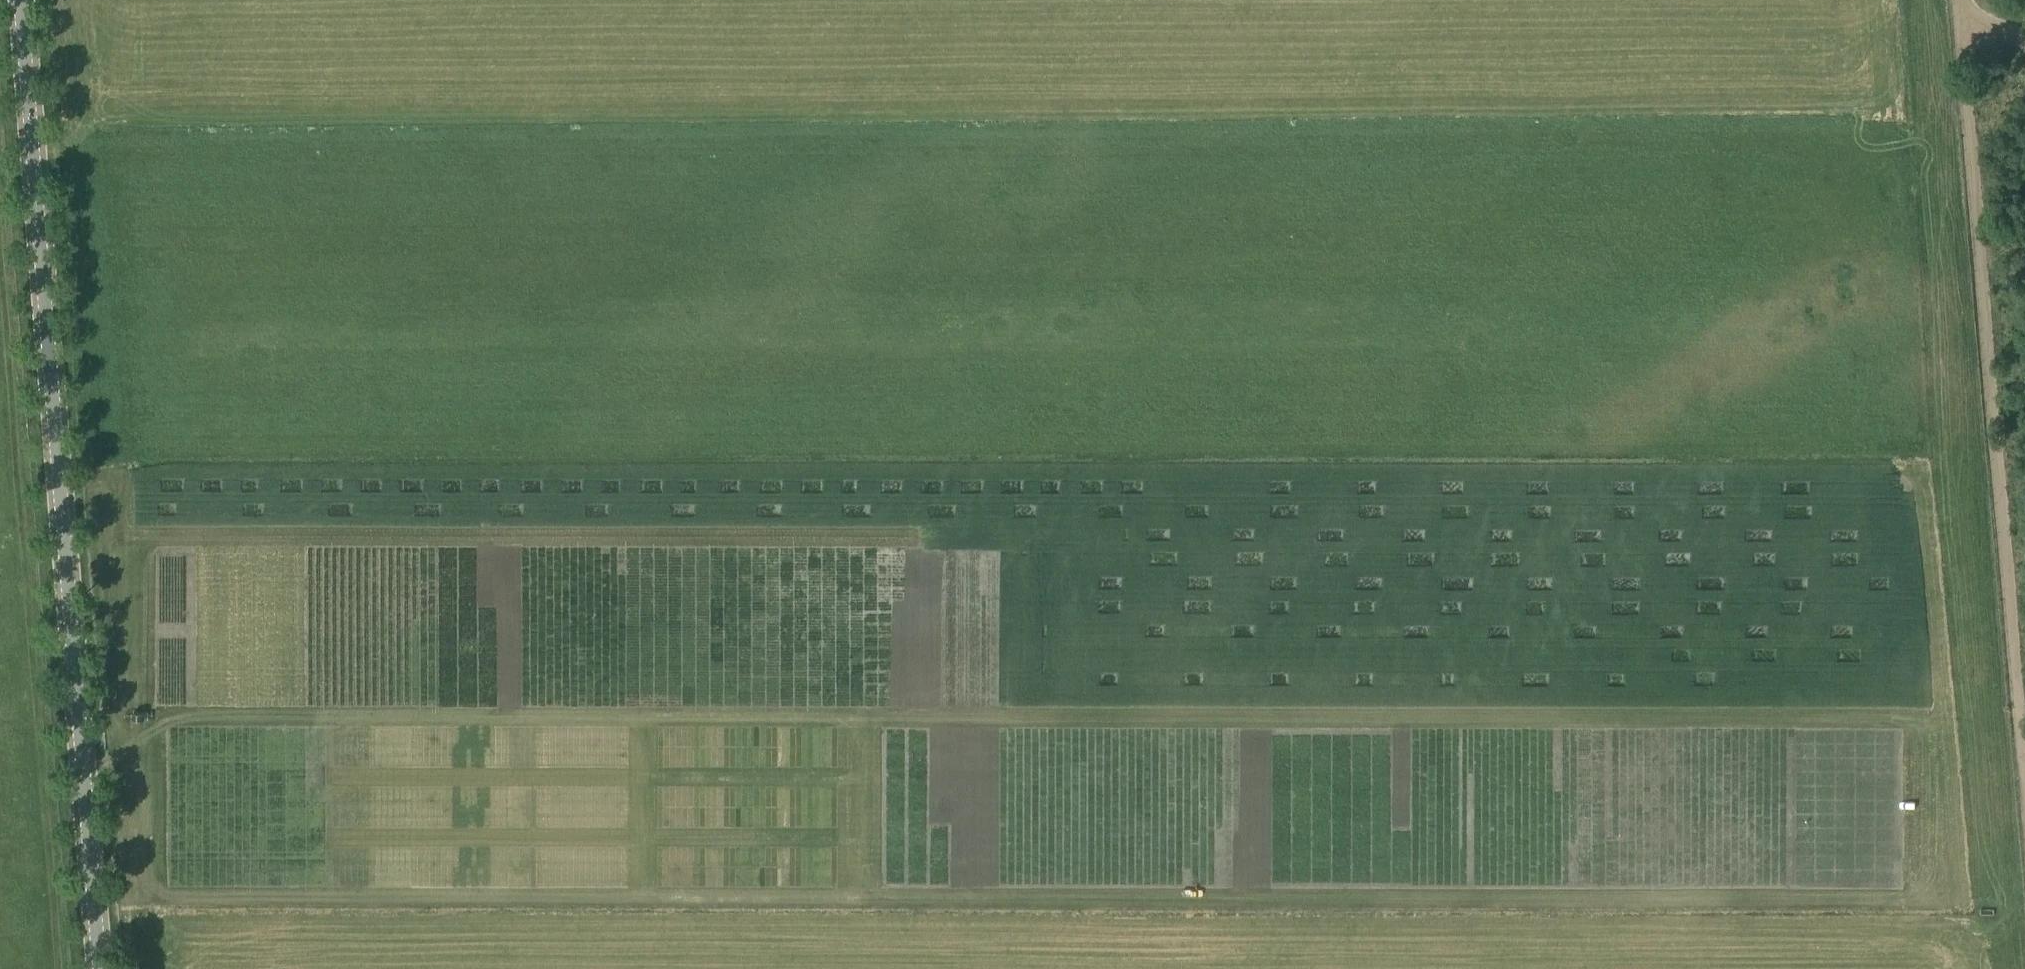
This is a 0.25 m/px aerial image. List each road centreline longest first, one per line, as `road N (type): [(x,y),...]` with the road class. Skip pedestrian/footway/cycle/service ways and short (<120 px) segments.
road 1 (secondary): [(100,968),(21,0)]
road 2 (track): [(2024,711),(1960,0)]

